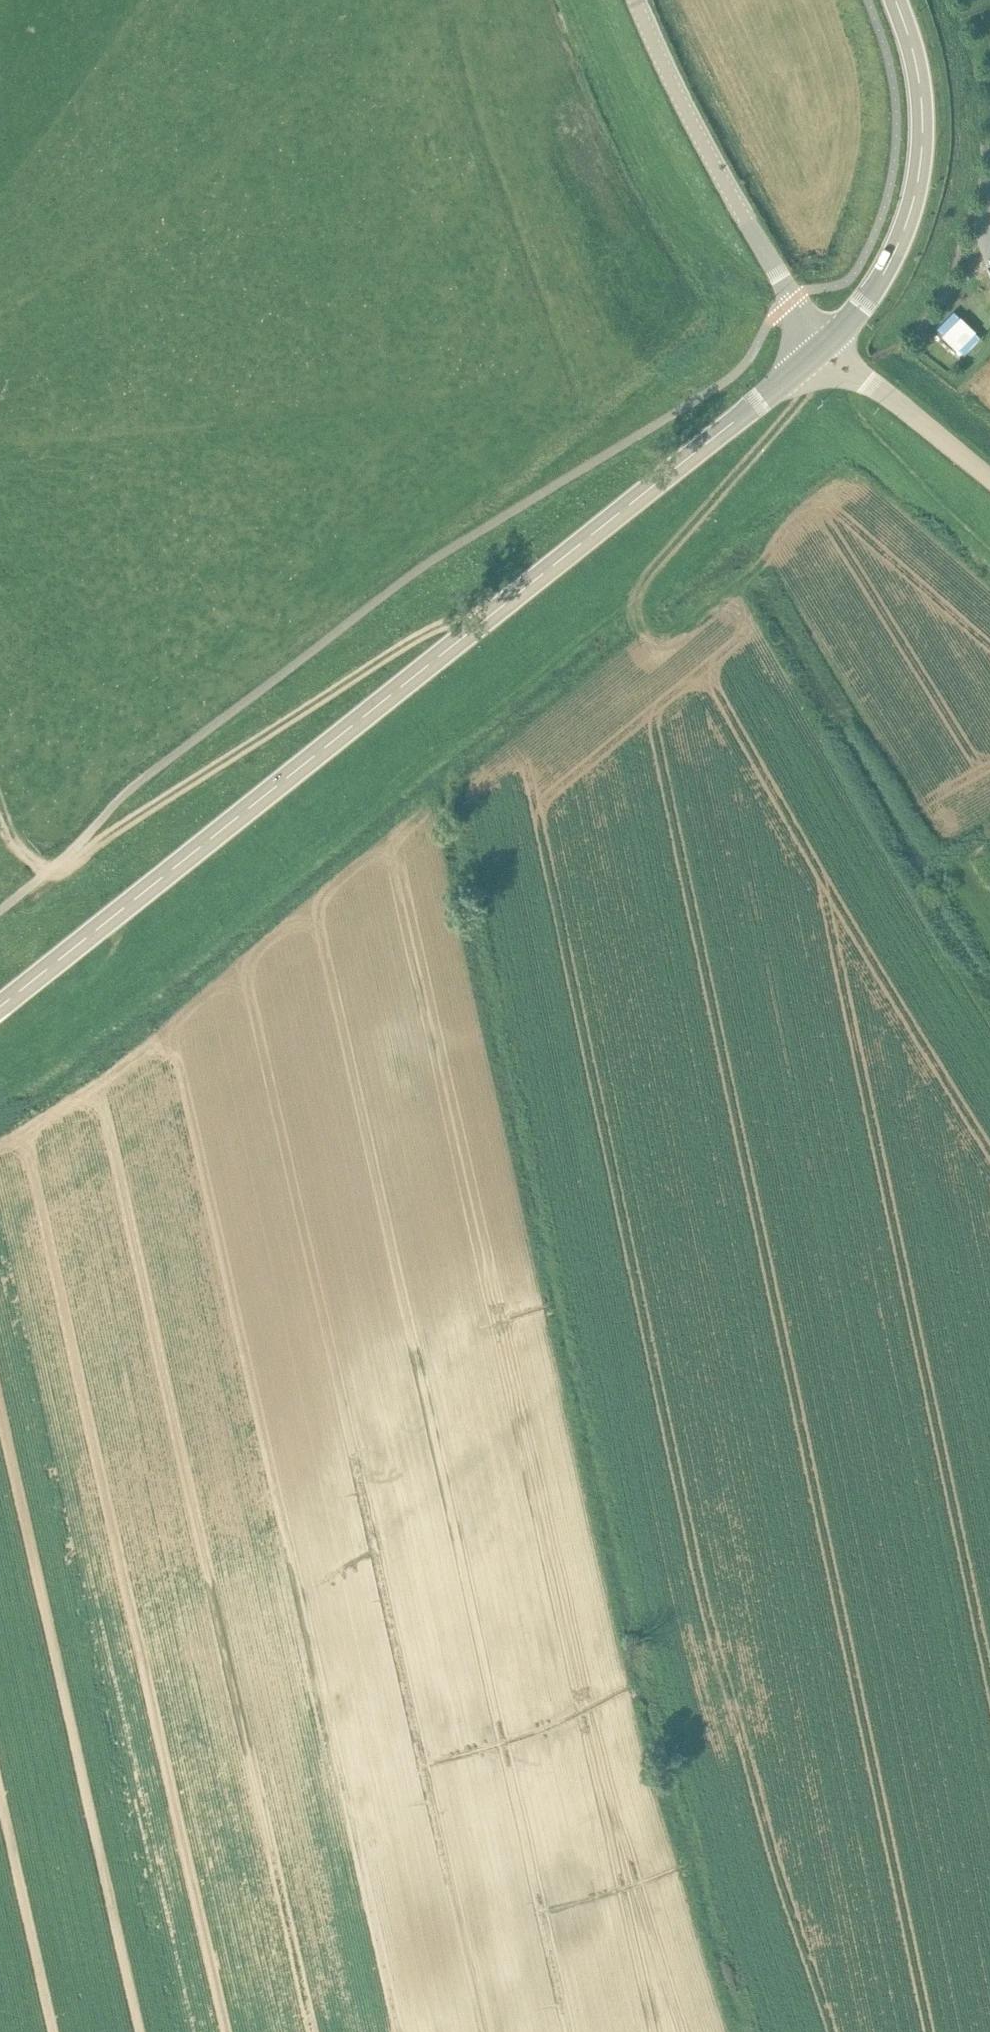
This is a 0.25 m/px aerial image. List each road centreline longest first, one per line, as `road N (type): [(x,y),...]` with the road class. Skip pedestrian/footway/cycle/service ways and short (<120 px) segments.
road 1 (secondary): [(0,1005),(823,349)]
road 2 (track): [(487,618),(420,632),(110,831),(61,873),(35,863),(0,828)]
road 3 (secondary): [(823,349),(879,282),(913,204),(921,96),(896,0)]
road 4 (tertiary): [(792,300),(725,186),(636,0)]
road 5 (unclassified): [(989,481),(823,349)]

